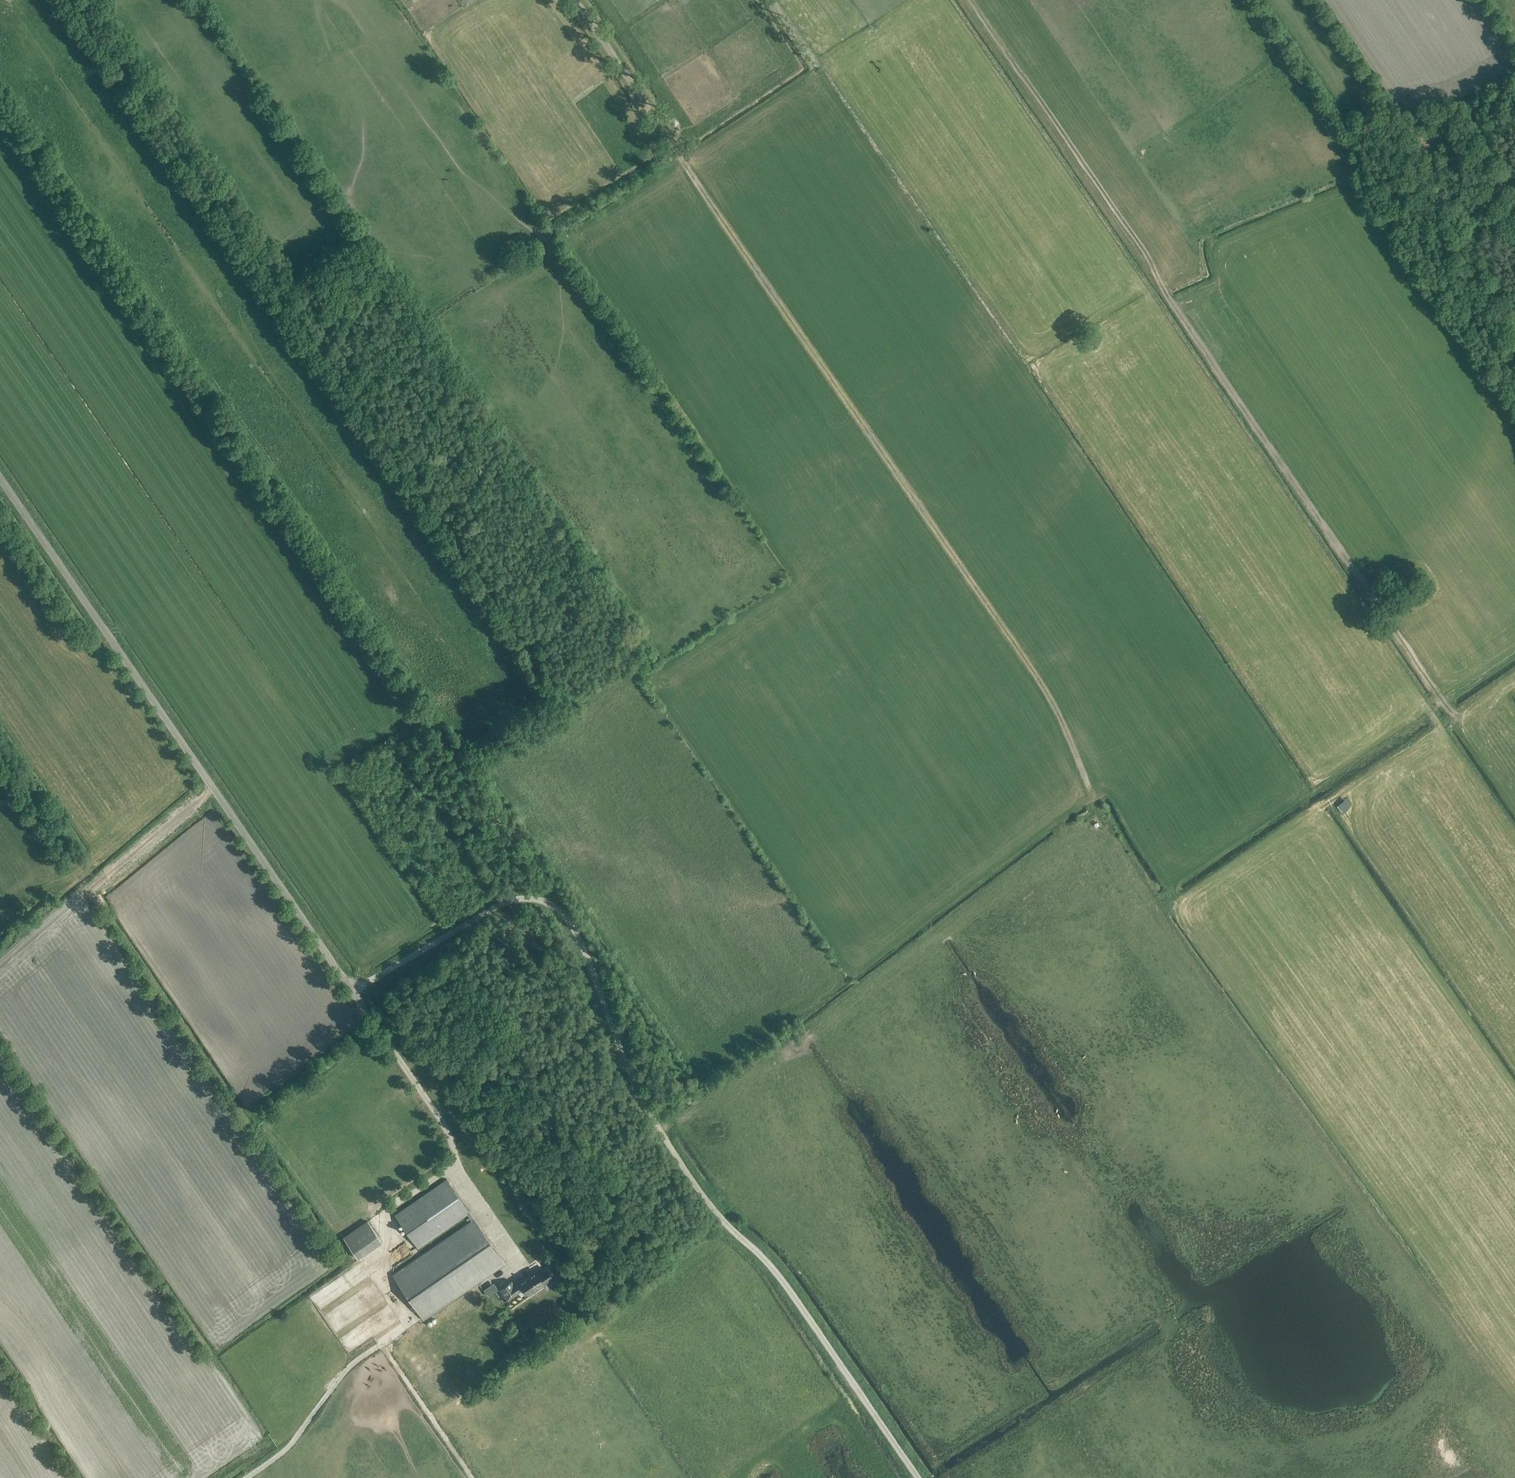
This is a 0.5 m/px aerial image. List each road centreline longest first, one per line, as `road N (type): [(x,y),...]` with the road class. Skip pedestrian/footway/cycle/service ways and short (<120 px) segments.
road 1 (track): [(573,0),(1019,651),(1055,708),(1096,815)]
road 2 (track): [(970,0),(1462,719)]
road 3 (unclassified): [(353,992),(0,478)]

